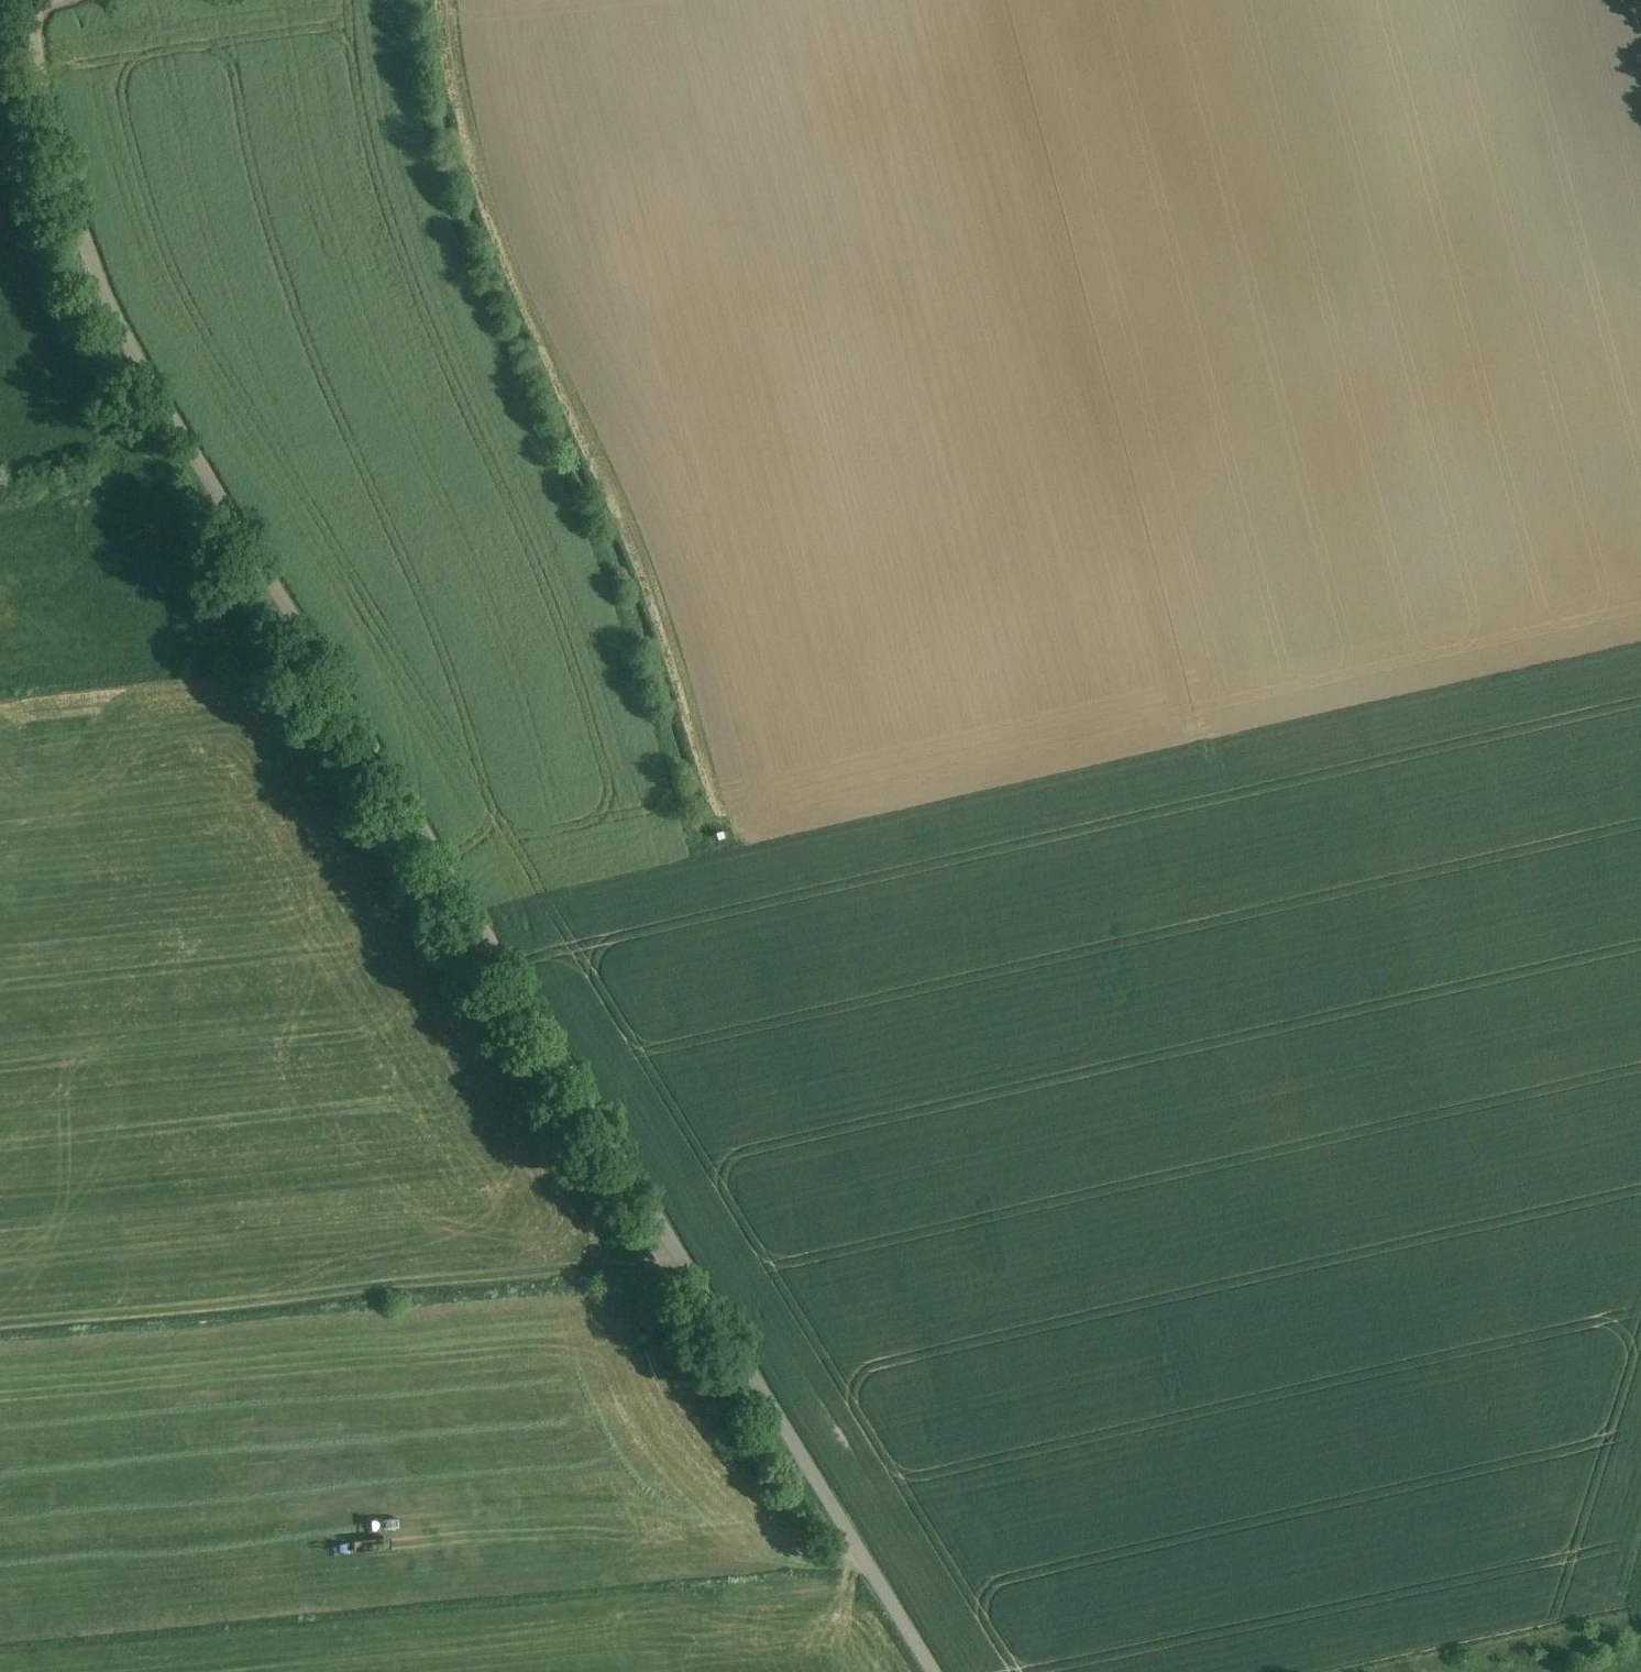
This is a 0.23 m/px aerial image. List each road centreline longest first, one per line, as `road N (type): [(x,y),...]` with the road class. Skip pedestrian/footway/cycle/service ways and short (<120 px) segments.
road 1 (track): [(932,1671),(140,365),(79,215),(22,0)]
road 2 (track): [(680,1261),(0,1326)]

